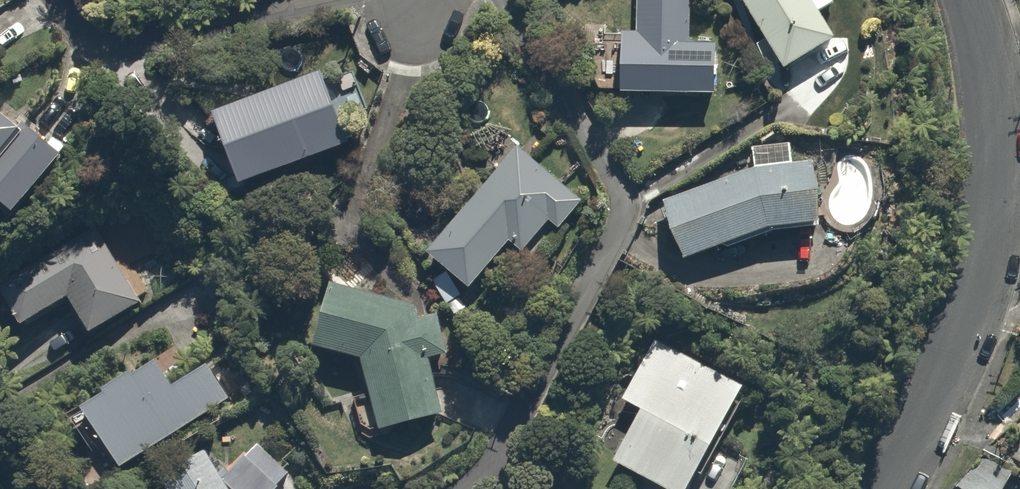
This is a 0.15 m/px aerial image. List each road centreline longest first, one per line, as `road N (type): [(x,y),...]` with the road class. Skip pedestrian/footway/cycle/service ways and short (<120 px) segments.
road 1 (residential): [(506,0),(626,206),(516,421),(487,465),(457,488)]
road 2 (residential): [(955,0),(987,87),(978,227),(938,393),(889,488)]

